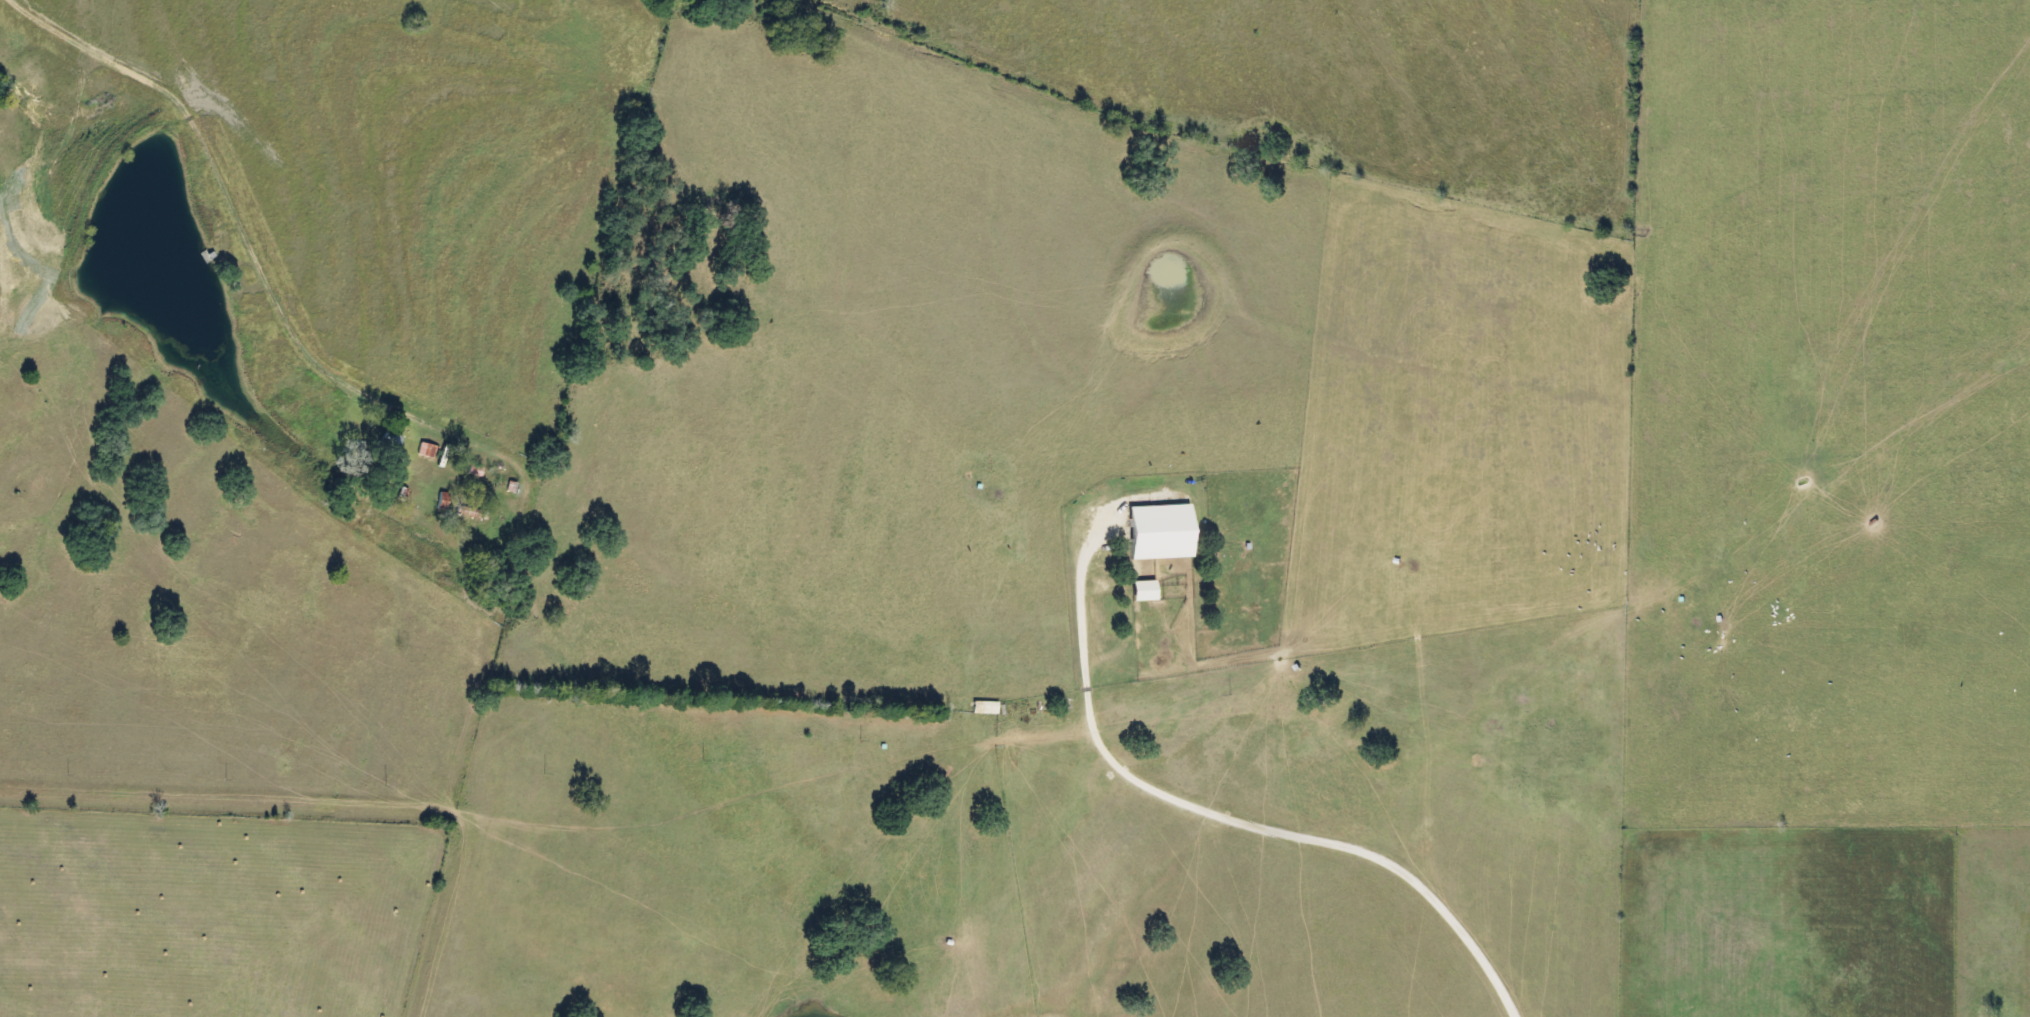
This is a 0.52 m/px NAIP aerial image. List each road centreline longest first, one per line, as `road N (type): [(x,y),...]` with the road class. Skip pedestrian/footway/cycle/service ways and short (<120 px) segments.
road 1 (residential): [(1513,1016),(1481,956),(1384,850),(1187,807),(1010,701),(823,702),(683,686),(578,692),(499,685),(454,805)]
road 2 (residential): [(425,1016),(477,828),(454,805),(0,773)]

